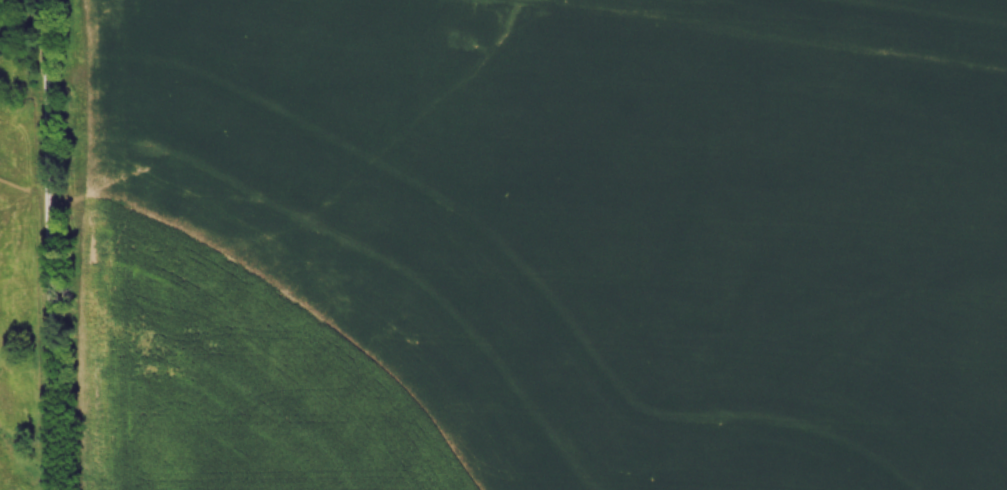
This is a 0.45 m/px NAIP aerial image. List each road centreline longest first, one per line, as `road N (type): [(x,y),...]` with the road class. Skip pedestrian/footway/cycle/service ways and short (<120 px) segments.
road 1 (residential): [(46,11),(57,489)]

